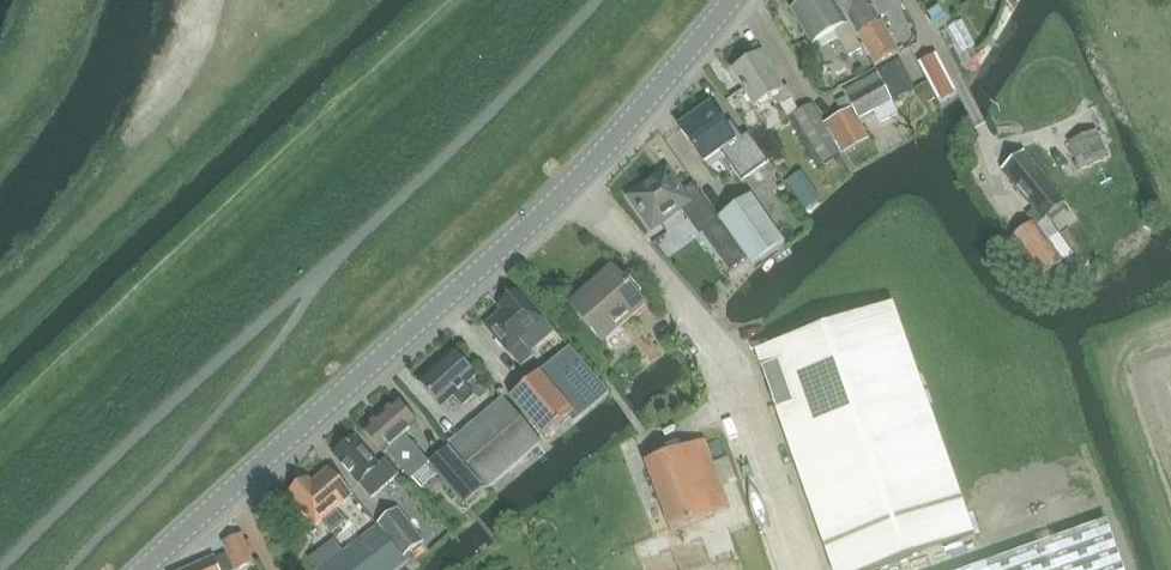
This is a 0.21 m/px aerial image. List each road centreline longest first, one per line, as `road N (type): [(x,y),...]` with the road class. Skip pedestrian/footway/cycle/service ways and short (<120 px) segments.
road 1 (tertiary): [(146,569),(538,217),(734,0)]

